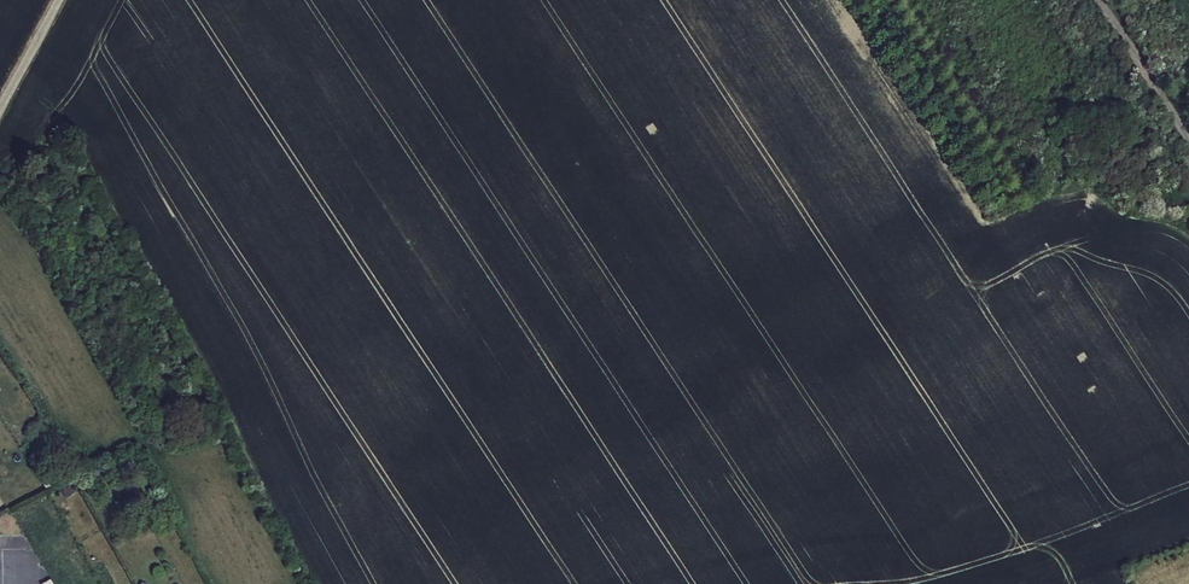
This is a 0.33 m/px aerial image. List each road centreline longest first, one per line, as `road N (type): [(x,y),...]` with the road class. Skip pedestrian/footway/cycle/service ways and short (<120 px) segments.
road 1 (unclassified): [(1093,0),(1188,153)]
road 2 (unclassified): [(0,106),(56,0)]

